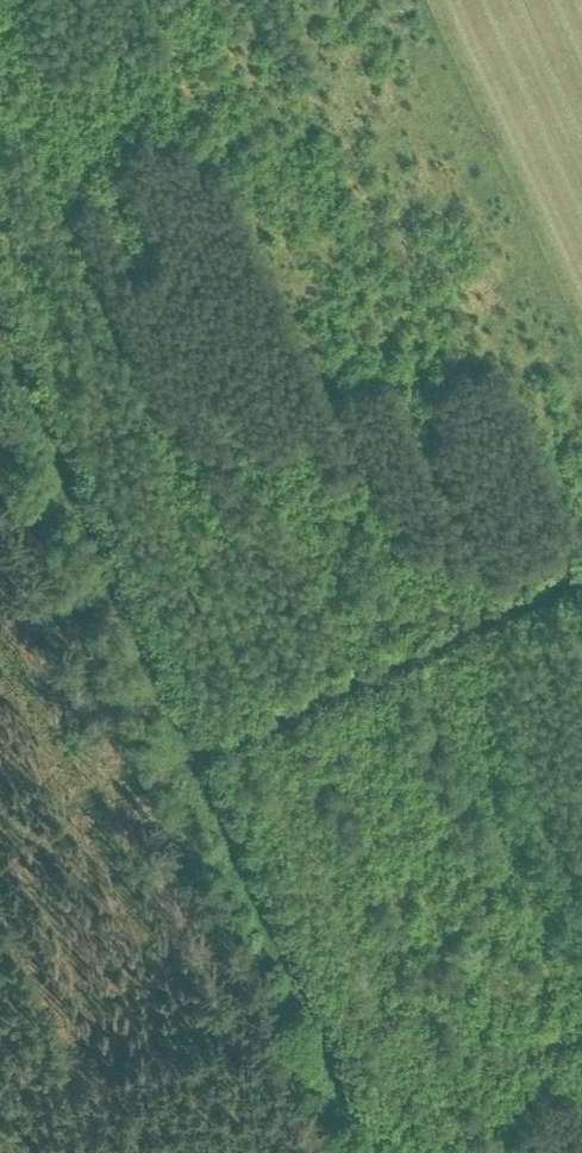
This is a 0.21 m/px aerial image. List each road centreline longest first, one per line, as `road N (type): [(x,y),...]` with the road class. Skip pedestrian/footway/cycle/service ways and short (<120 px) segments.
road 1 (track): [(0,330),(370,1152)]

